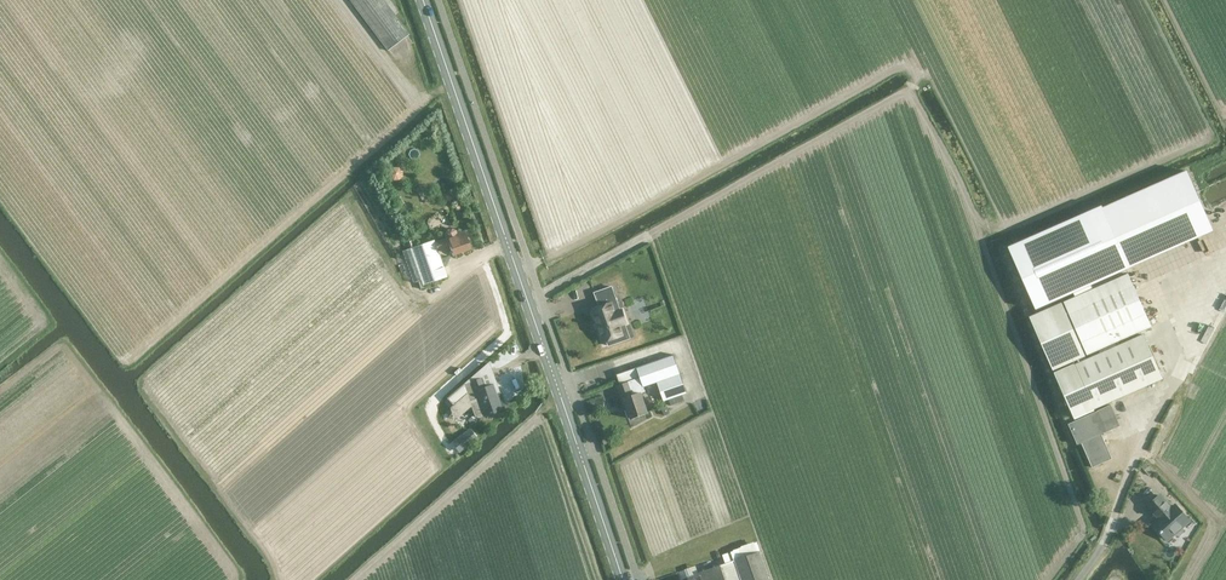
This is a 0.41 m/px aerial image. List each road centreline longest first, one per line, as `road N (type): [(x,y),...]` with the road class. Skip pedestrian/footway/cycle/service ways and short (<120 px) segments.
road 1 (secondary): [(623,579),(421,0)]

